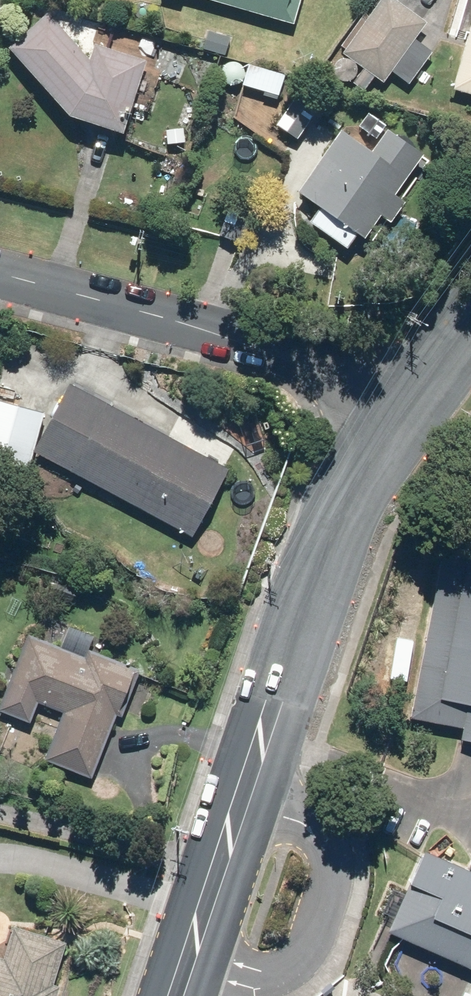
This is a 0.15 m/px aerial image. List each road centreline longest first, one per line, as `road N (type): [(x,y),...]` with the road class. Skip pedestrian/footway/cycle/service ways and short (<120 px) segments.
road 1 (secondary): [(400,412),(320,573),(176,995)]
road 2 (residential): [(0,271),(207,331),(400,412)]
road 3 (secondary): [(470,314),(400,412)]

